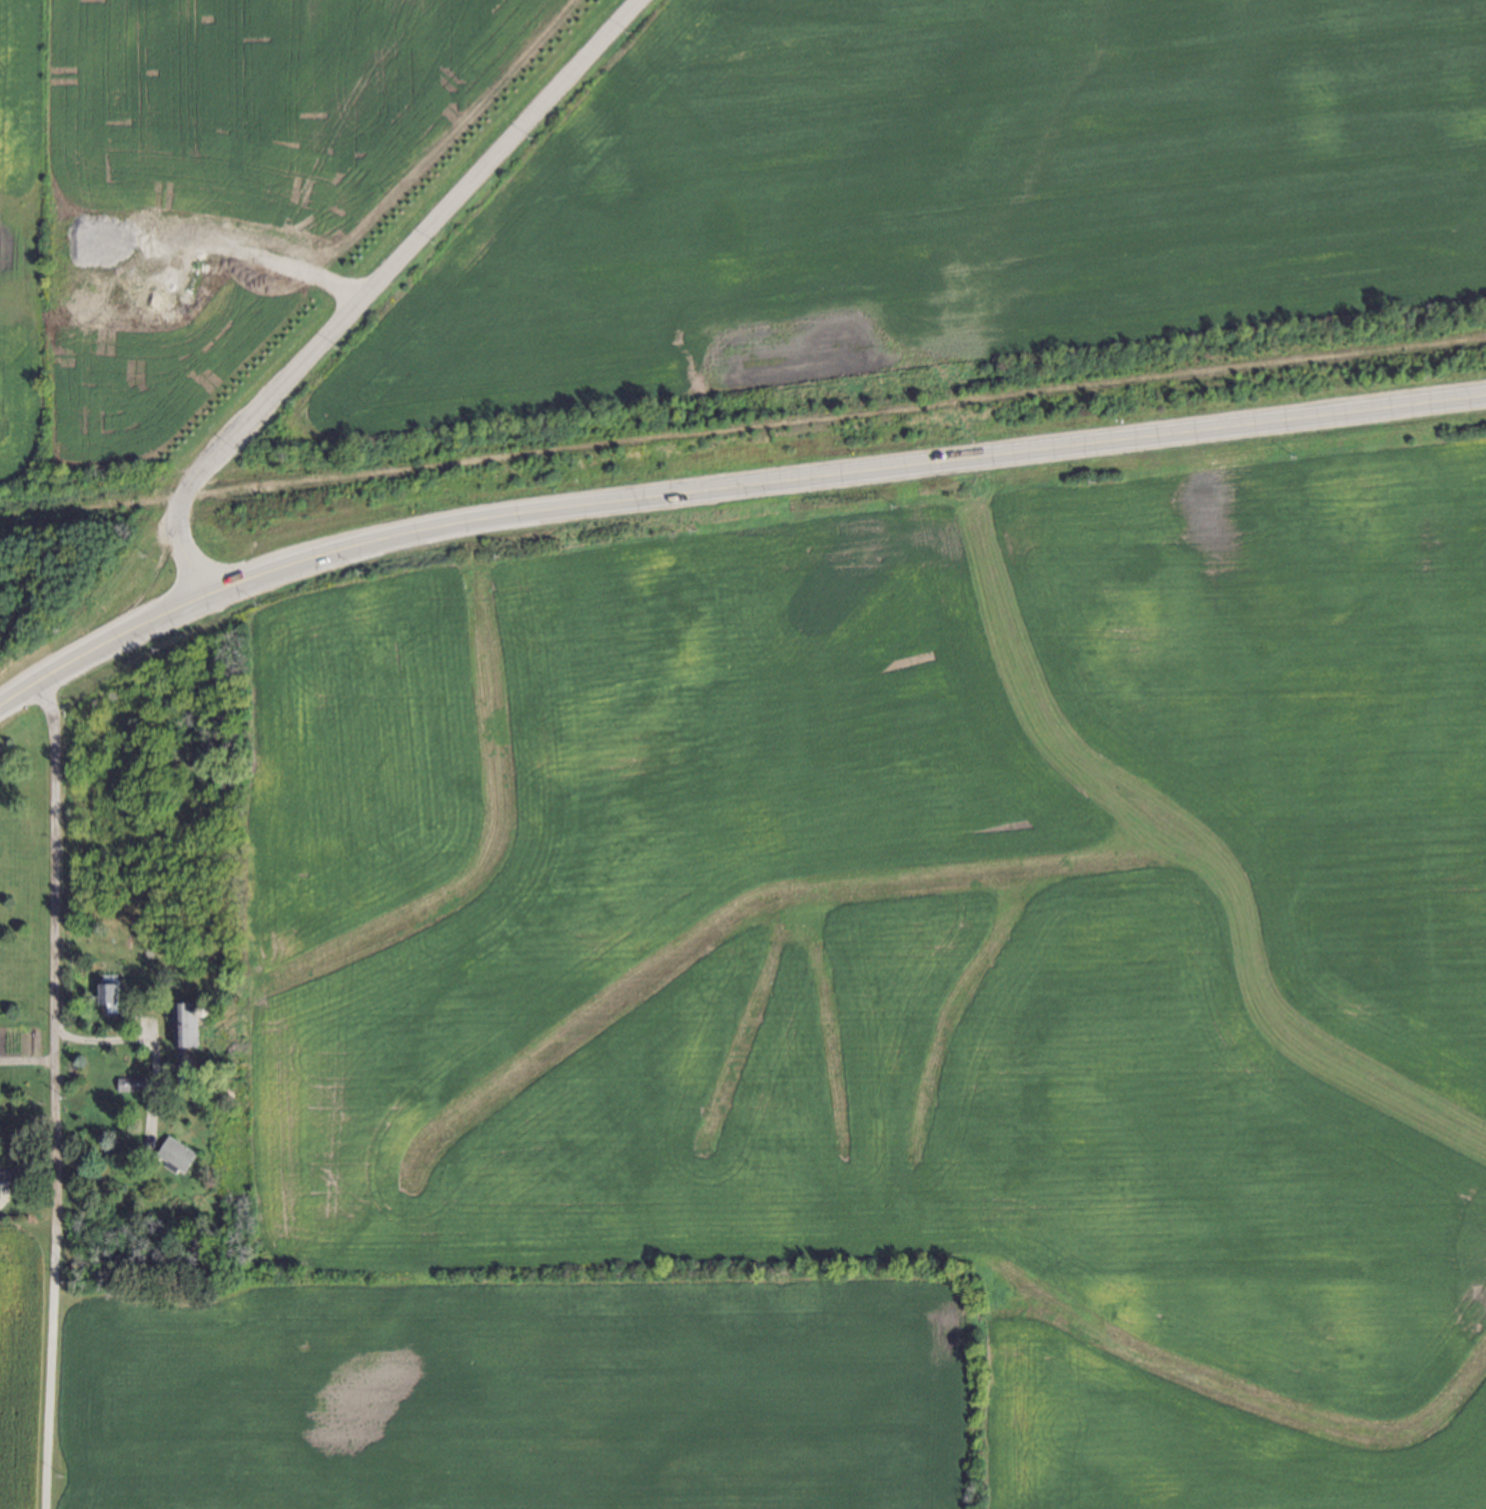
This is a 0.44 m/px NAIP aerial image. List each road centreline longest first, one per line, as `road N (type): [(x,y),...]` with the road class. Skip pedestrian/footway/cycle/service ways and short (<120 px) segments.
road 1 (primary): [(1485,401),(421,531),(288,565),(145,618),(76,650),(0,704)]
road 2 (residential): [(42,673),(44,1508)]
road 3 (residential): [(637,0),(187,484),(174,531),(201,596)]

